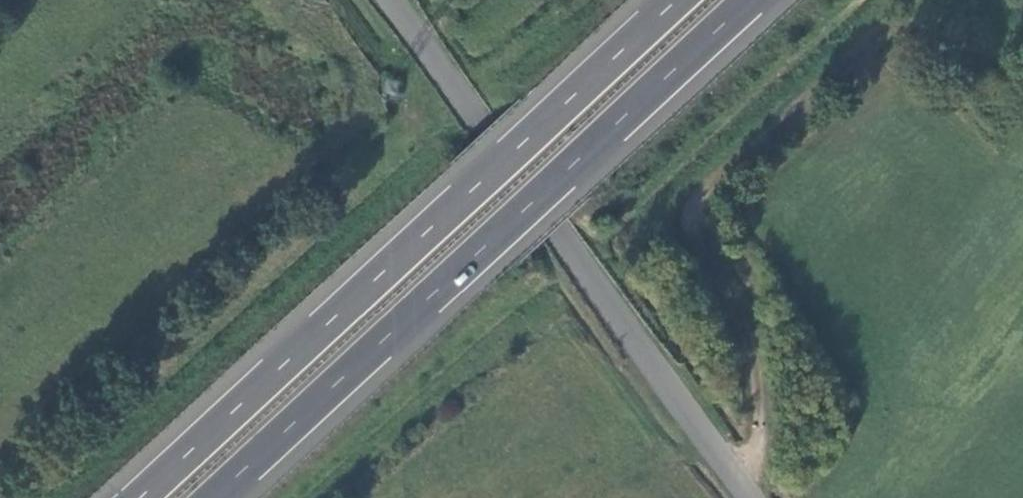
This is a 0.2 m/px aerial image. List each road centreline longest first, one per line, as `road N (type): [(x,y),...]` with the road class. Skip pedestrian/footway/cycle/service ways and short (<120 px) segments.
road 1 (trunk): [(679,0),(140,497)]
road 2 (trunk): [(213,497),(750,0)]
road 3 (unclassified): [(747,497),(393,0)]

